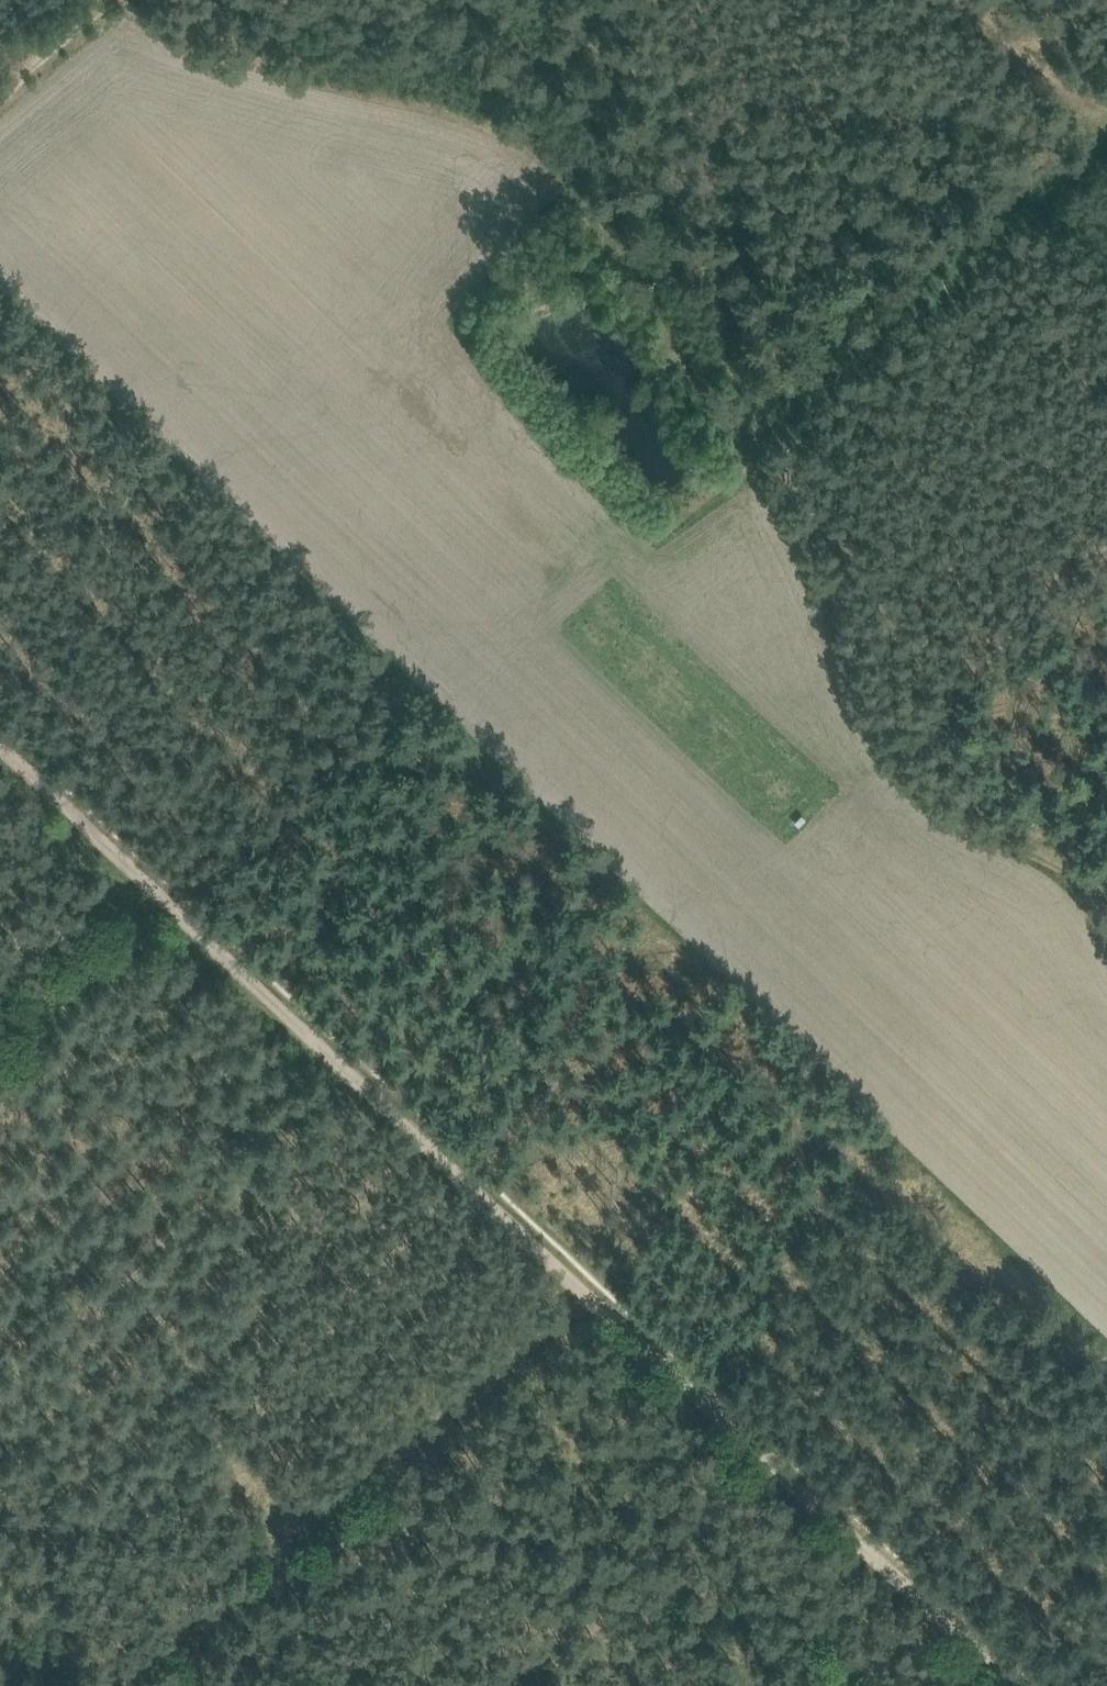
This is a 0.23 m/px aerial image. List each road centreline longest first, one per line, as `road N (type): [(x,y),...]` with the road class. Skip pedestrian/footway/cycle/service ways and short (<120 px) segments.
road 1 (track): [(1011,1685),(166,906)]
road 2 (track): [(166,906),(0,756)]
road 3 (track): [(166,906),(0,1053)]
road 4 (track): [(109,0),(0,91)]

